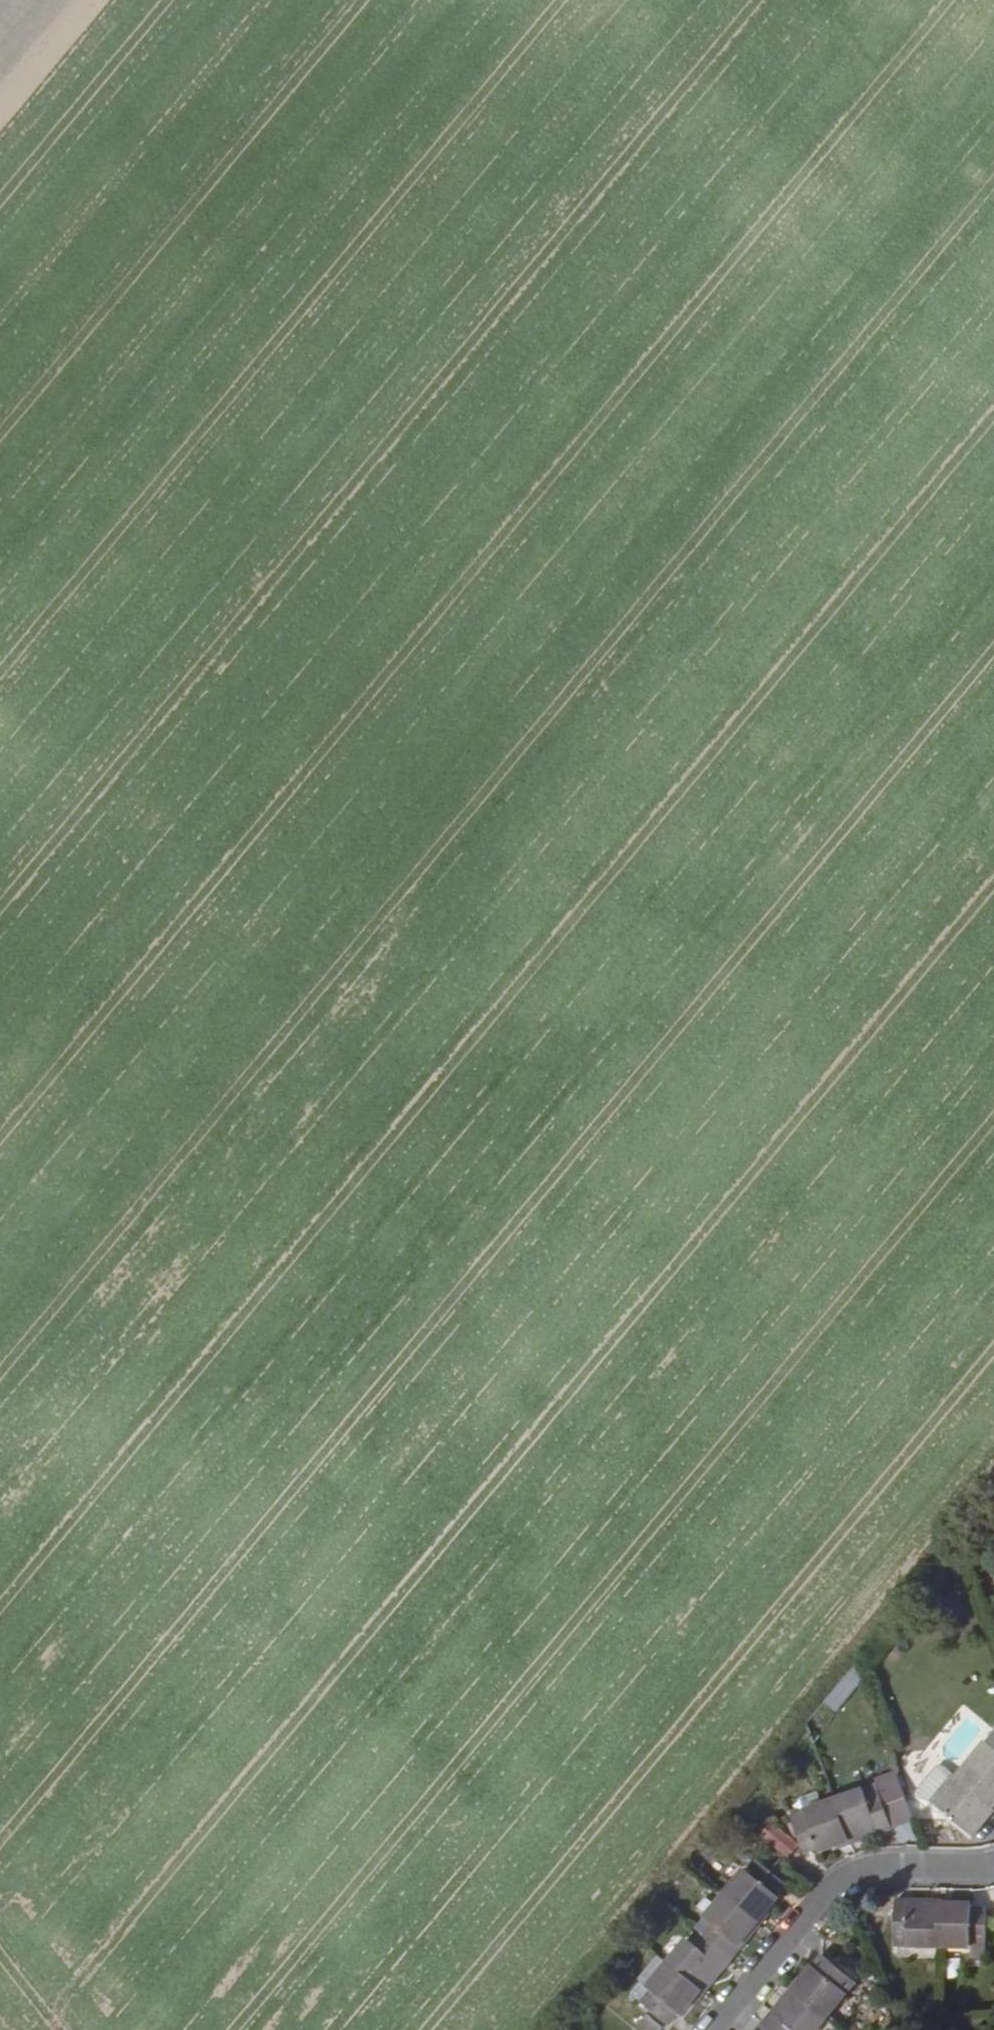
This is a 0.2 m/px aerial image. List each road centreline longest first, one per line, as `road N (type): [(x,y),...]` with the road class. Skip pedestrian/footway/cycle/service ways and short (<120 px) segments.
road 1 (residential): [(993,1861),(881,1865),(843,1885),(719,2029)]

